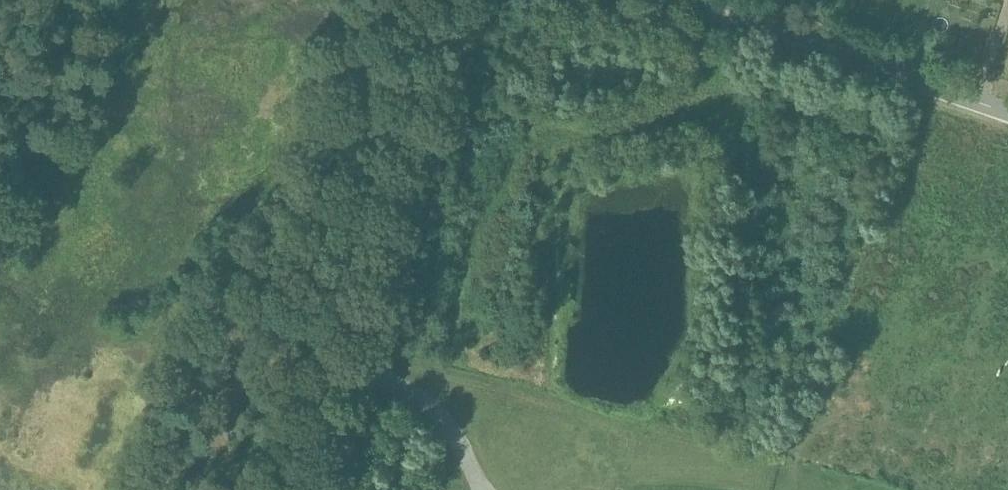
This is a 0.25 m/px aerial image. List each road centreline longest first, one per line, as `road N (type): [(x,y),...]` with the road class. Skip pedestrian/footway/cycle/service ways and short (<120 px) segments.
road 1 (track): [(339,489),(487,0)]
road 2 (tertiary): [(1007,114),(660,0)]

